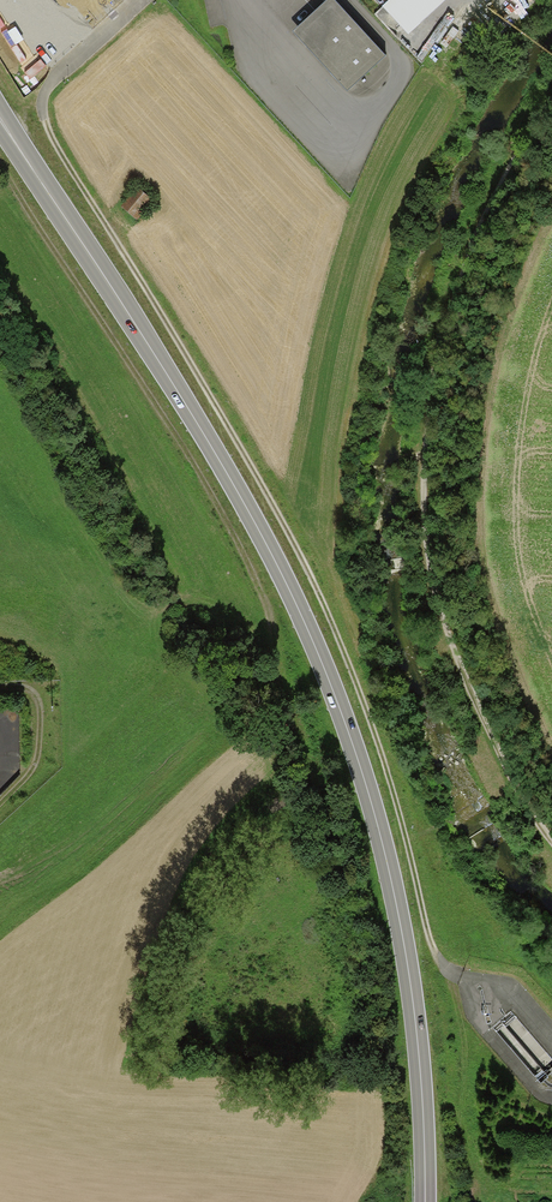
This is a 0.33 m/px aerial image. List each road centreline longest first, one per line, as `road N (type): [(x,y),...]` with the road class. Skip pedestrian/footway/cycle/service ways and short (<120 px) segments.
road 1 (primary): [(0,118),(236,489),(343,717),(409,950),(426,1083),(428,1201)]
road 2 (track): [(465,982),(448,974),(428,933),(353,684),(275,510),(46,133),(40,100),(61,70)]
road 3 (track): [(495,746),(429,581),(423,547),(429,411),(476,234),(551,104)]
road 4 (track): [(0,172),(233,536),(262,591),(275,652)]
road 5 (track): [(0,687),(18,685),(34,701),(39,723),(38,758),(0,805)]

